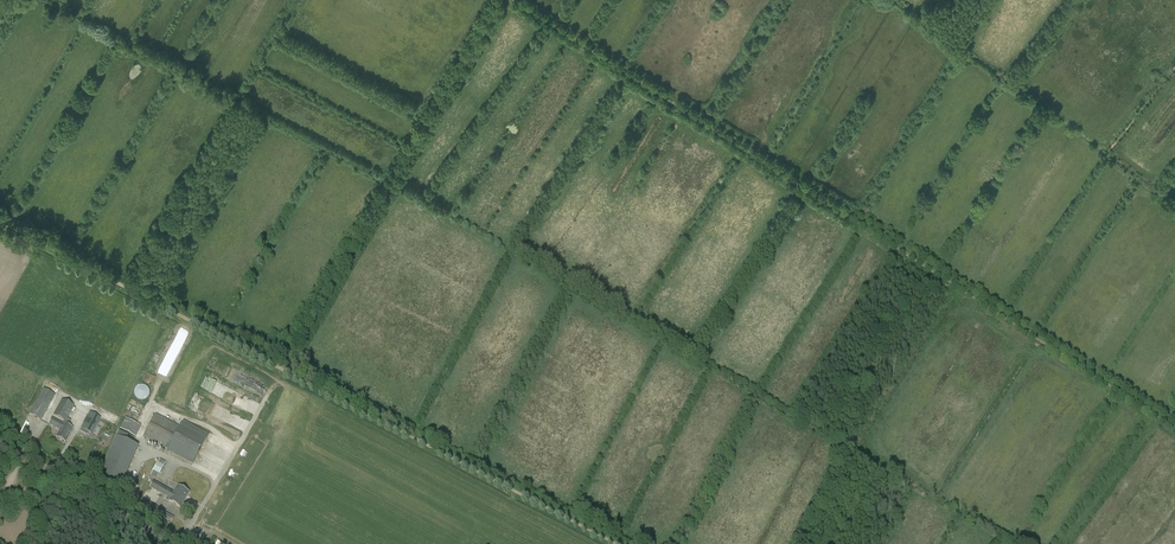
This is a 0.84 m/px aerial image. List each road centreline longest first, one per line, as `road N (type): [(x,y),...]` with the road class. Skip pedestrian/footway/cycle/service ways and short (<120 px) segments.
road 1 (track): [(514,0),(1174,427)]
road 2 (track): [(617,543),(0,221)]
road 3 (track): [(501,0),(281,368)]
road 4 (unclassified): [(174,543),(0,443)]
road 5 (track): [(266,395),(174,543)]

